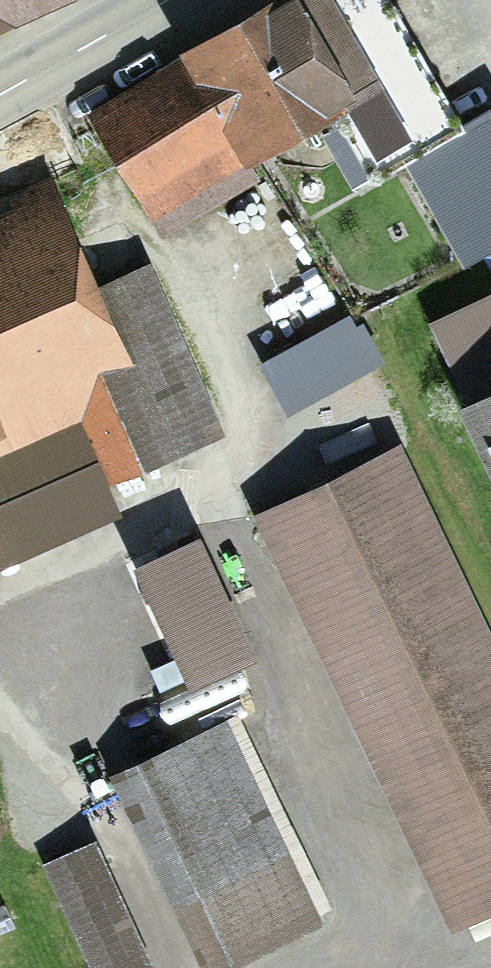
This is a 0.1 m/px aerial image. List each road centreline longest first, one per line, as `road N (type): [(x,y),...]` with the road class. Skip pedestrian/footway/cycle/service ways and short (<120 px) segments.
road 1 (tertiary): [(0,92),(164,0)]

